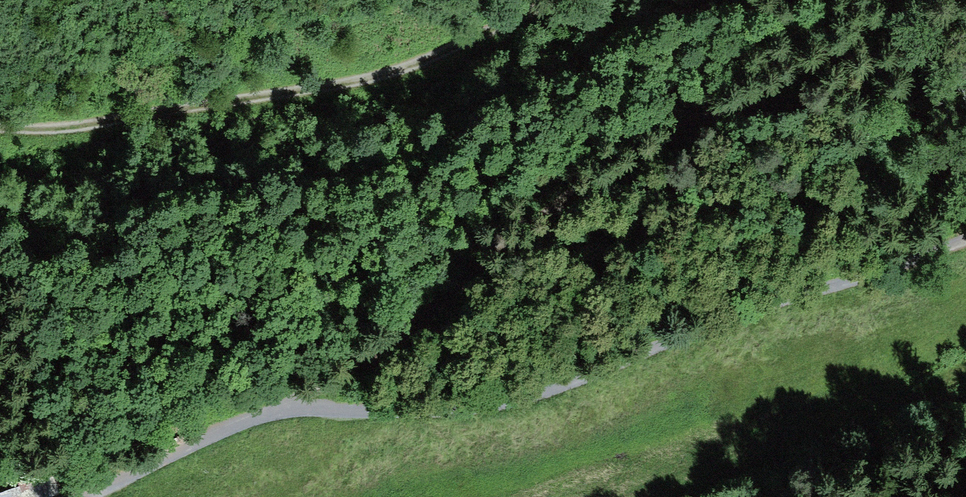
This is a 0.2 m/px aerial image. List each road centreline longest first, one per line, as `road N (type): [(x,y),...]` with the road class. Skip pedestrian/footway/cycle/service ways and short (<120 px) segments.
road 1 (track): [(280,412),(615,184),(880,46),(907,0)]
road 2 (track): [(280,412),(438,413),(529,403),(617,364),(965,245)]
road 3 (track): [(556,0),(387,74),(130,118),(0,126)]

